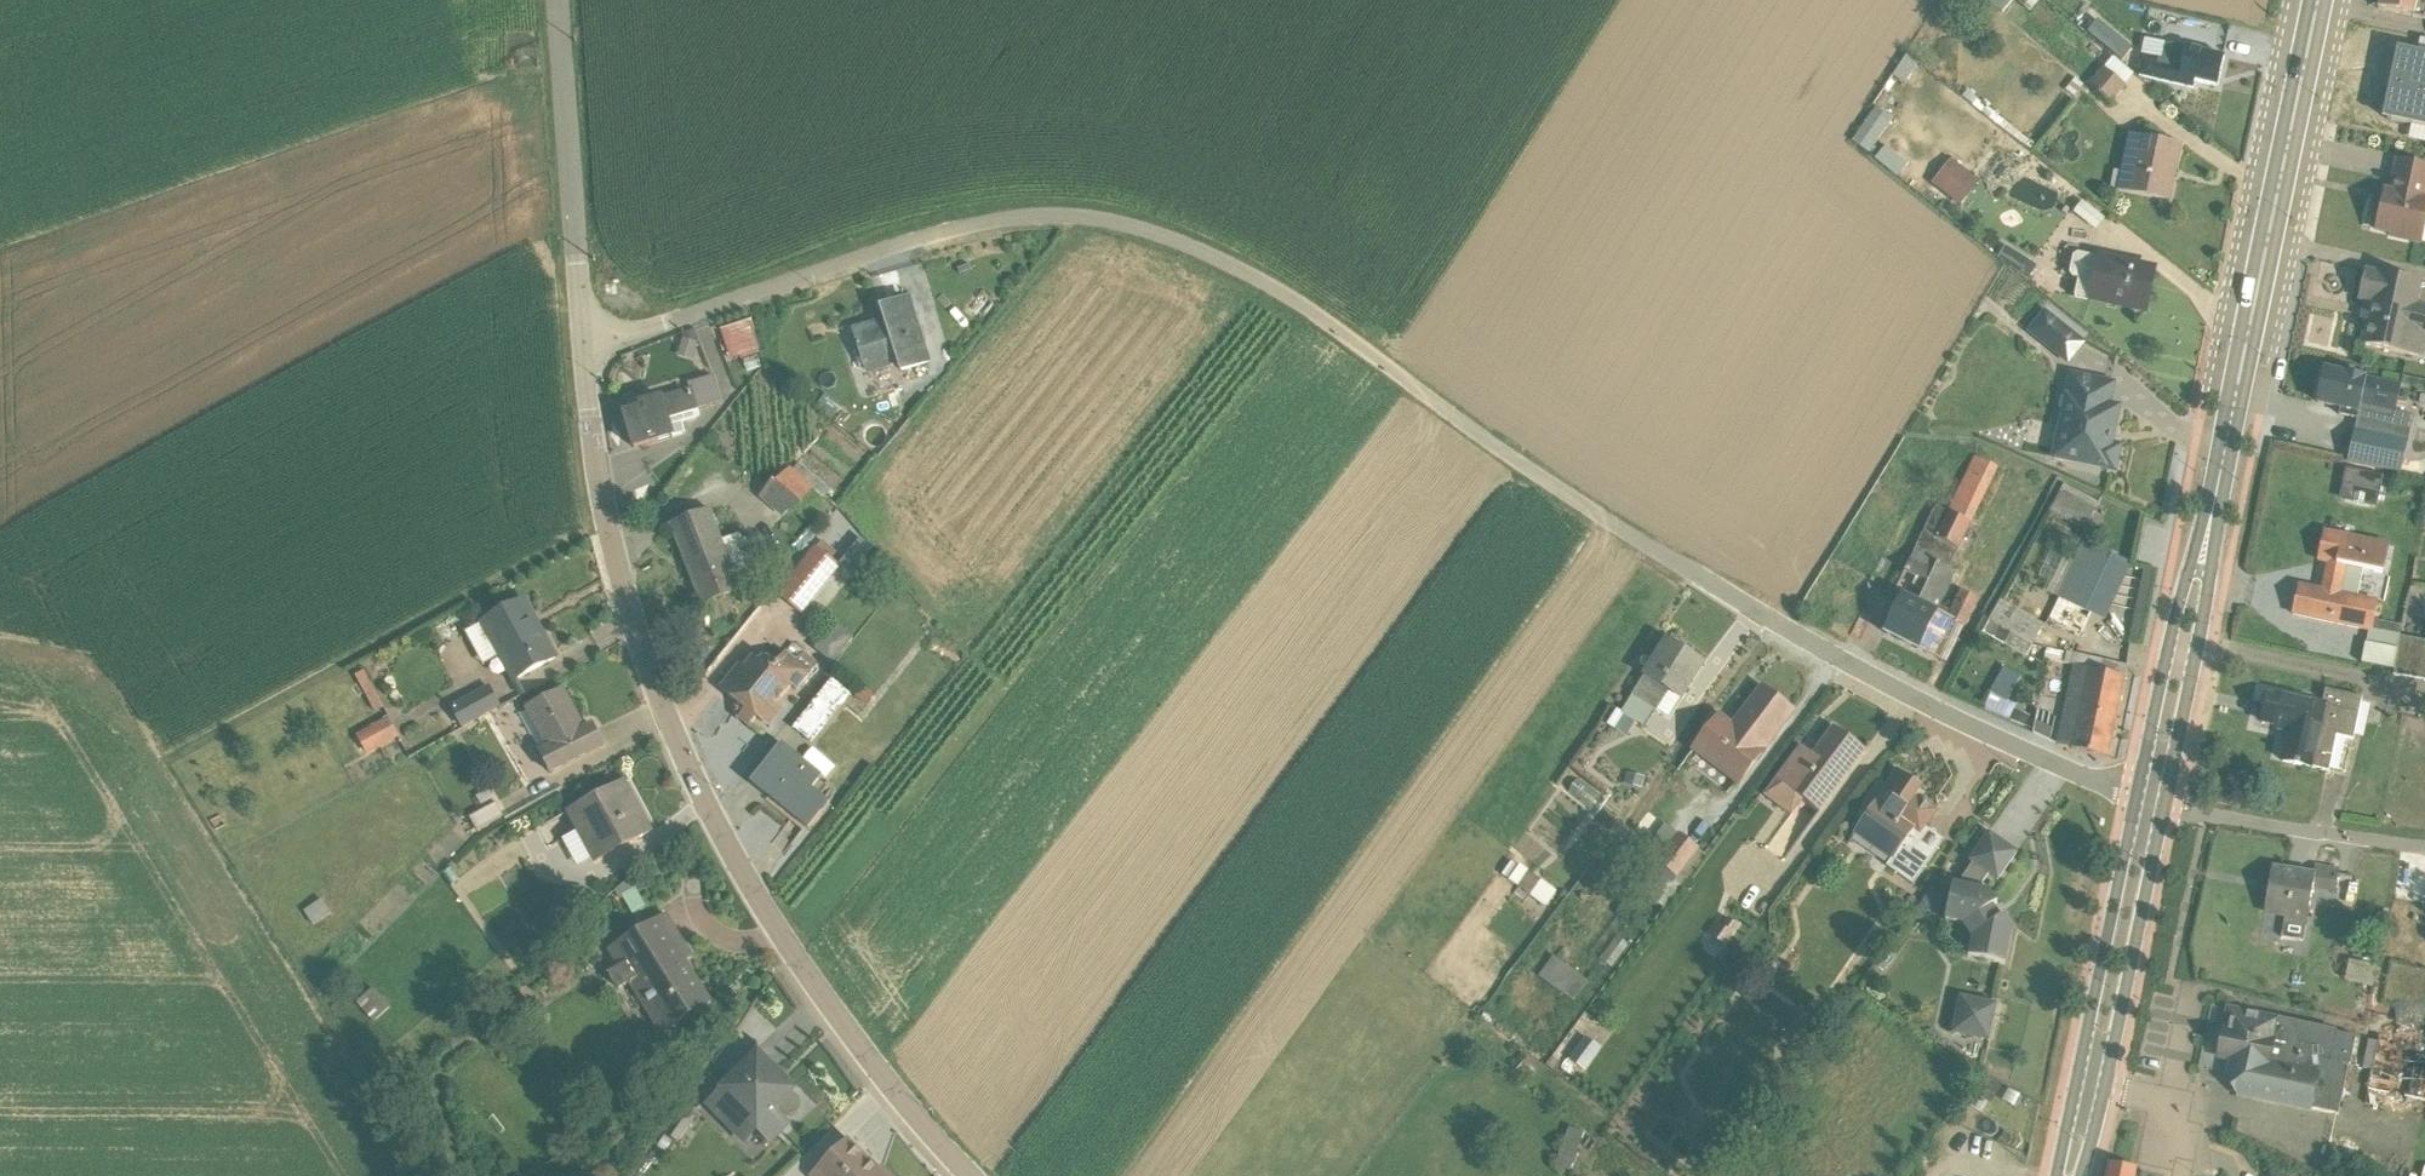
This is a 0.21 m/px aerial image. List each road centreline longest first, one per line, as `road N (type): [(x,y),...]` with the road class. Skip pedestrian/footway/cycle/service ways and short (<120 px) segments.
road 1 (unclassified): [(1694,575),(1268,284),(1122,224),(1046,215),(959,228),(672,321)]
road 2 (residential): [(583,344),(597,478),(633,634),(714,829),(839,1024),(967,1175)]
road 3 (residential): [(2137,798),(1931,709),(1694,575)]
road 4 (primary): [(2219,471),(2317,0)]
road 5 (primary): [(2165,809),(2205,612),(2219,471)]
road 6 (primary): [(2219,471),(2177,610),(2137,798)]
road 7 (primary): [(2137,798),(2076,1084)]
road 8 (primary): [(2106,1092),(2165,809)]
road 9 (unclassified): [(2424,847),(2165,809)]
road 10 (unclassified): [(575,257),(555,0)]

